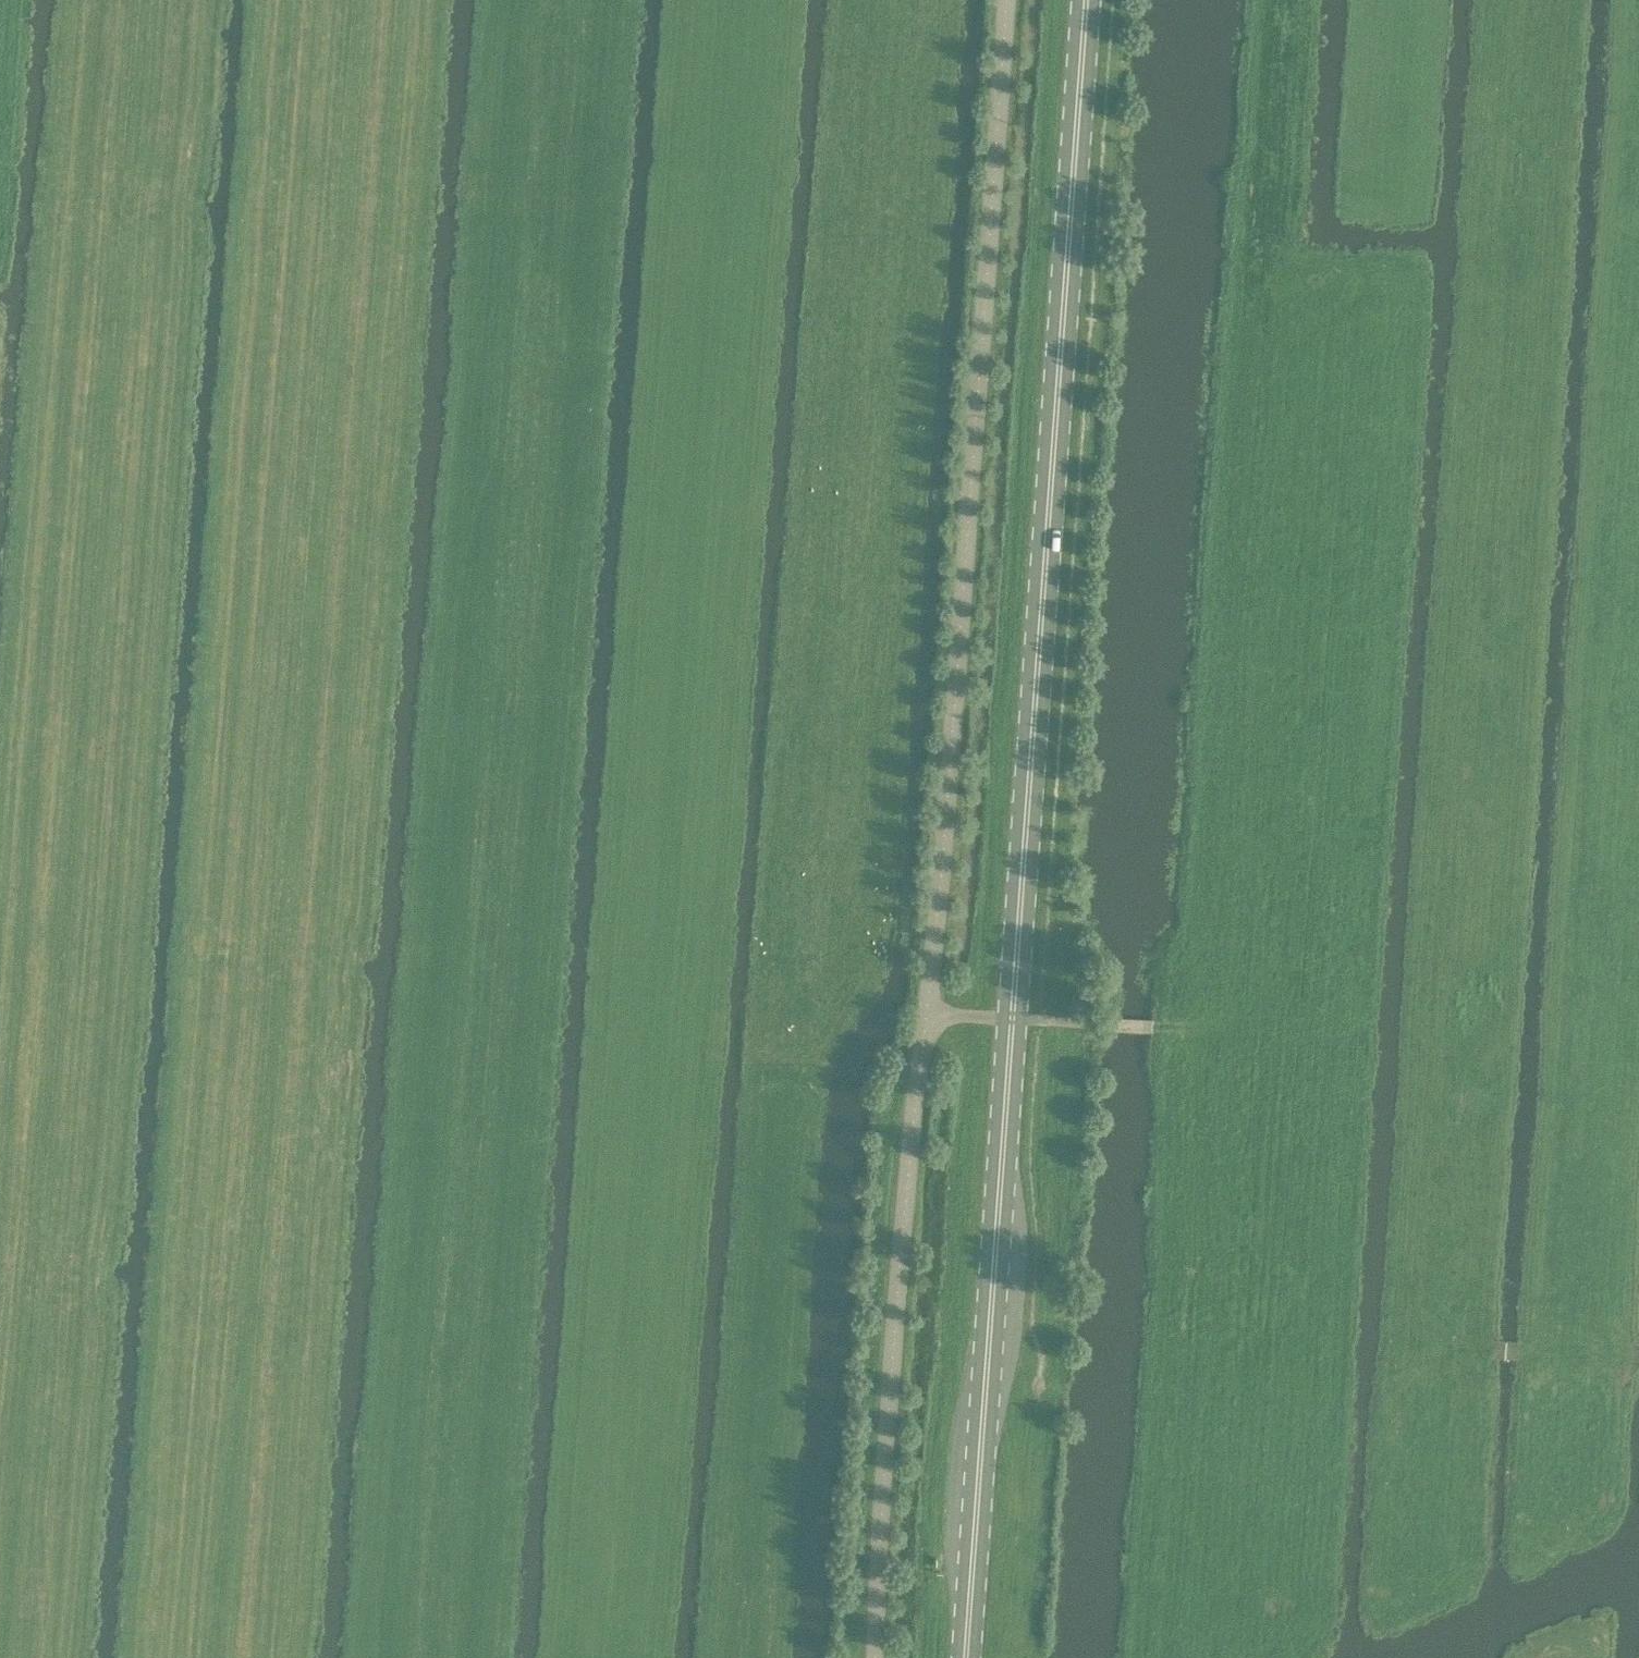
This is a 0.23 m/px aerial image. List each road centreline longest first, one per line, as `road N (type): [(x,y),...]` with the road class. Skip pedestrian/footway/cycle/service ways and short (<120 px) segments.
road 1 (secondary): [(1011,1018),(1081,0)]
road 2 (unclassified): [(929,1016),(1010,0)]
road 3 (unclassified): [(876,1657),(929,1016)]
road 4 (secondary): [(963,1657),(1011,1018)]
road 5 (track): [(1445,1286),(1441,1336),(1461,1345),(1638,1352)]
road 6 (track): [(1150,1025),(1011,1018)]

